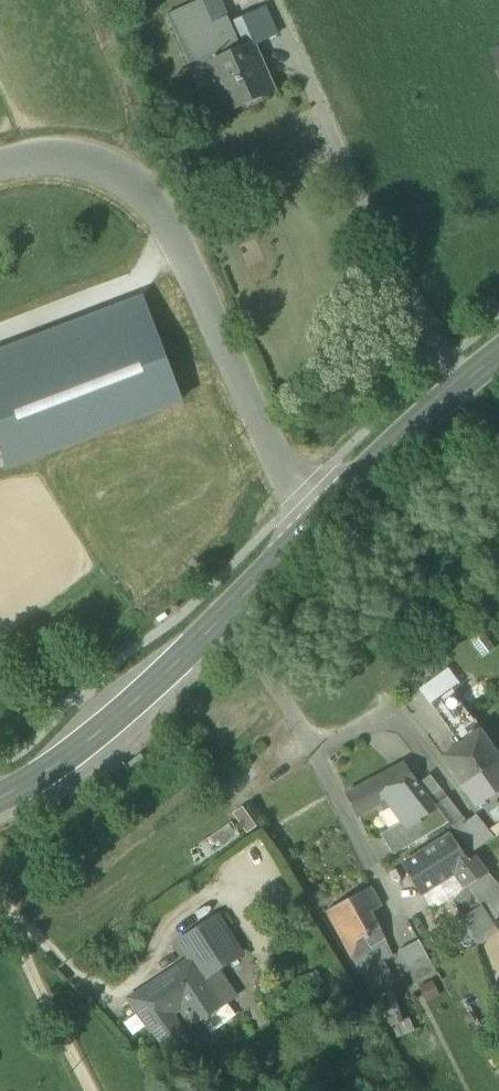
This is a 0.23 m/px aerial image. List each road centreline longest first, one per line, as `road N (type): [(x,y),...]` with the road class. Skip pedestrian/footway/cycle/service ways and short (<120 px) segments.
road 1 (unclassified): [(0,170),(59,155),(91,161),(118,173),(157,216),(314,514)]
road 2 (primary): [(0,798),(106,726),(222,620),(314,514)]
road 3 (primary): [(314,514),(498,358)]

